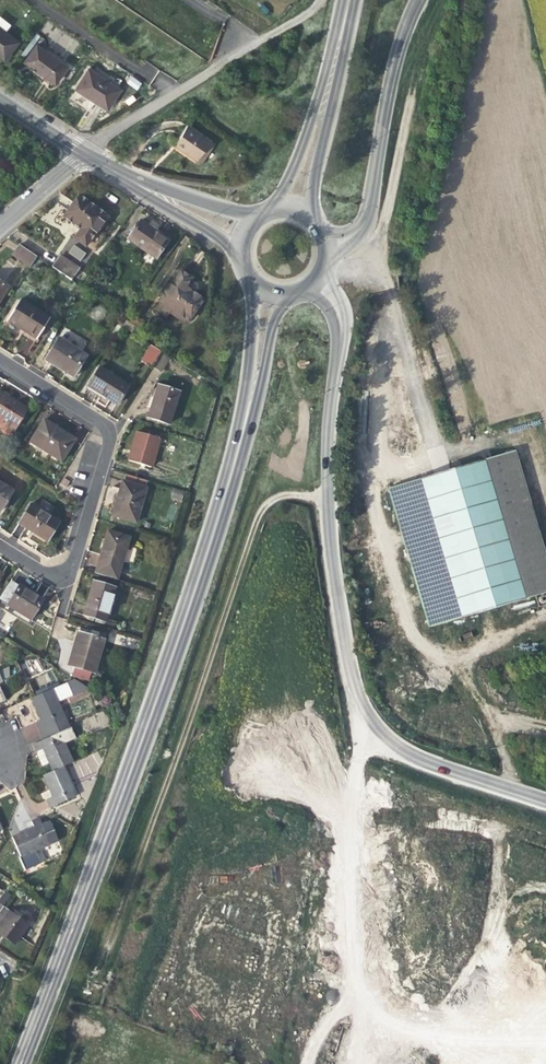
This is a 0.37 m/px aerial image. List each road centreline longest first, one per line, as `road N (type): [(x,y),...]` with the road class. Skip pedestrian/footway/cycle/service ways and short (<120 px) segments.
road 1 (secondary): [(21,1063),(187,615),(241,438)]
road 2 (unclassified): [(545,800),(405,750),(361,700),(329,550),(328,417),(342,330),(318,280)]
road 3 (track): [(95,990),(261,512),(279,497),(327,496)]
road 4 (residential): [(0,547),(43,573),(68,569),(108,441),(96,420),(0,358)]
road 5 (tertiary): [(418,0),(399,45),(364,218),(326,241)]
road 6 (secondary): [(294,208),(345,0)]
road 7 (residential): [(254,46),(84,151)]
road 8 (secondary): [(254,286),(241,438)]
road 9 (secondary): [(241,438),(285,297)]
road 10 (residential): [(253,218),(135,183)]
road 11 (residential): [(135,183),(238,248)]

